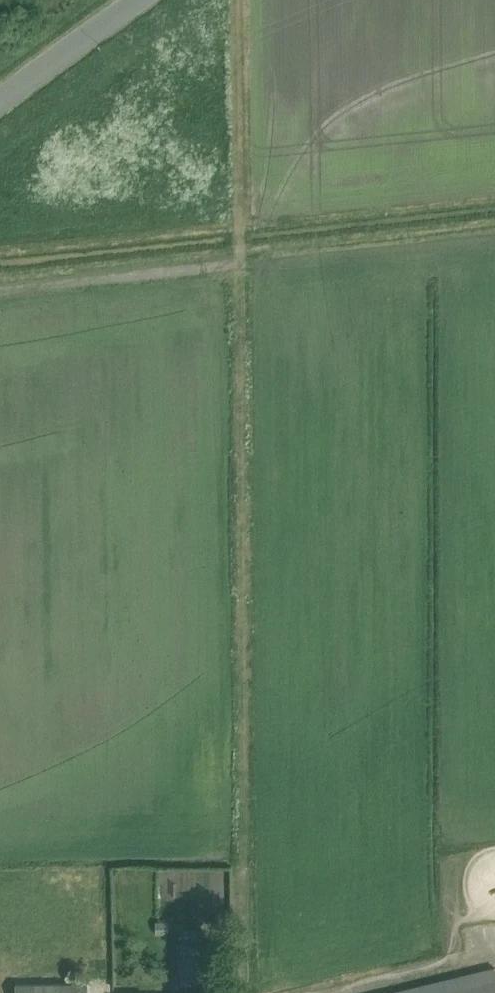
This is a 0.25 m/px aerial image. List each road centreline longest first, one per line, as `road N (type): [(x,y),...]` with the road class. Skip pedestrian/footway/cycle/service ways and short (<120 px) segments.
road 1 (unclassified): [(135,0),(0,102)]

